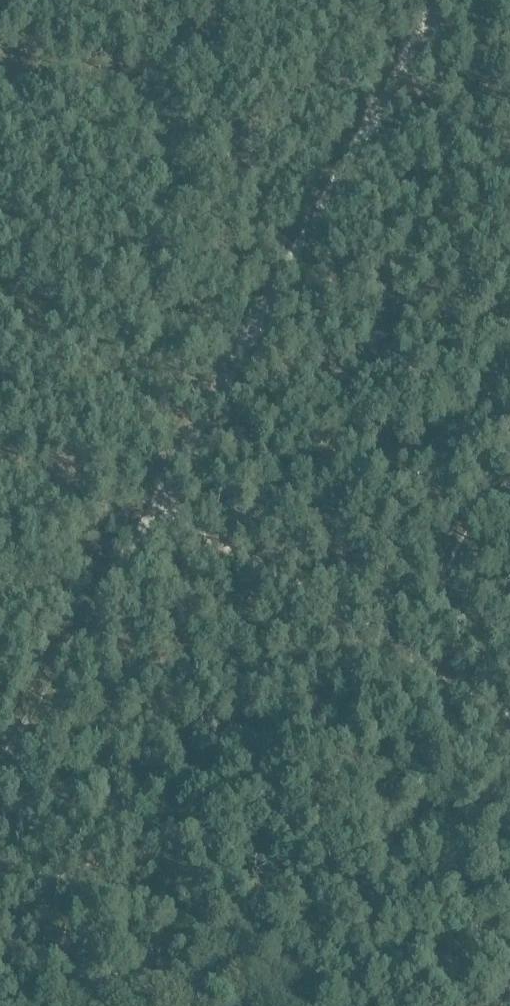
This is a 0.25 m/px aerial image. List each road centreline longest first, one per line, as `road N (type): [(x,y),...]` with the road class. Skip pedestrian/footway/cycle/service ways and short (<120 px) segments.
road 1 (track): [(152,508),(443,0)]
road 2 (track): [(509,717),(275,571),(152,508)]

